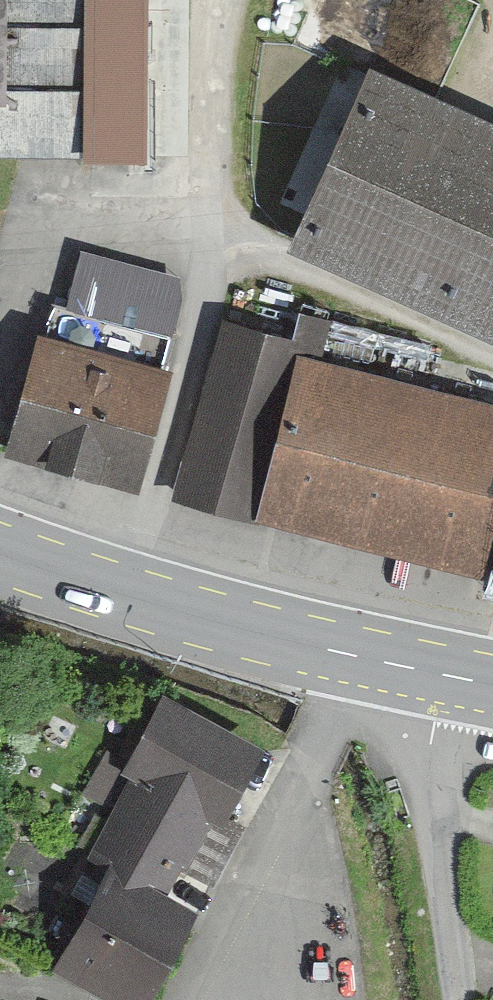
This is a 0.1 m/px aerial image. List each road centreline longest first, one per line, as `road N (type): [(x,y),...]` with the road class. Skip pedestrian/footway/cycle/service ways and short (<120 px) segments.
road 1 (unclassified): [(215,0),(221,233),(116,592)]
road 2 (primary): [(443,674),(116,592)]
road 3 (unclassified): [(443,674),(431,765),(459,999)]
road 4 (primary): [(116,592),(0,553)]

